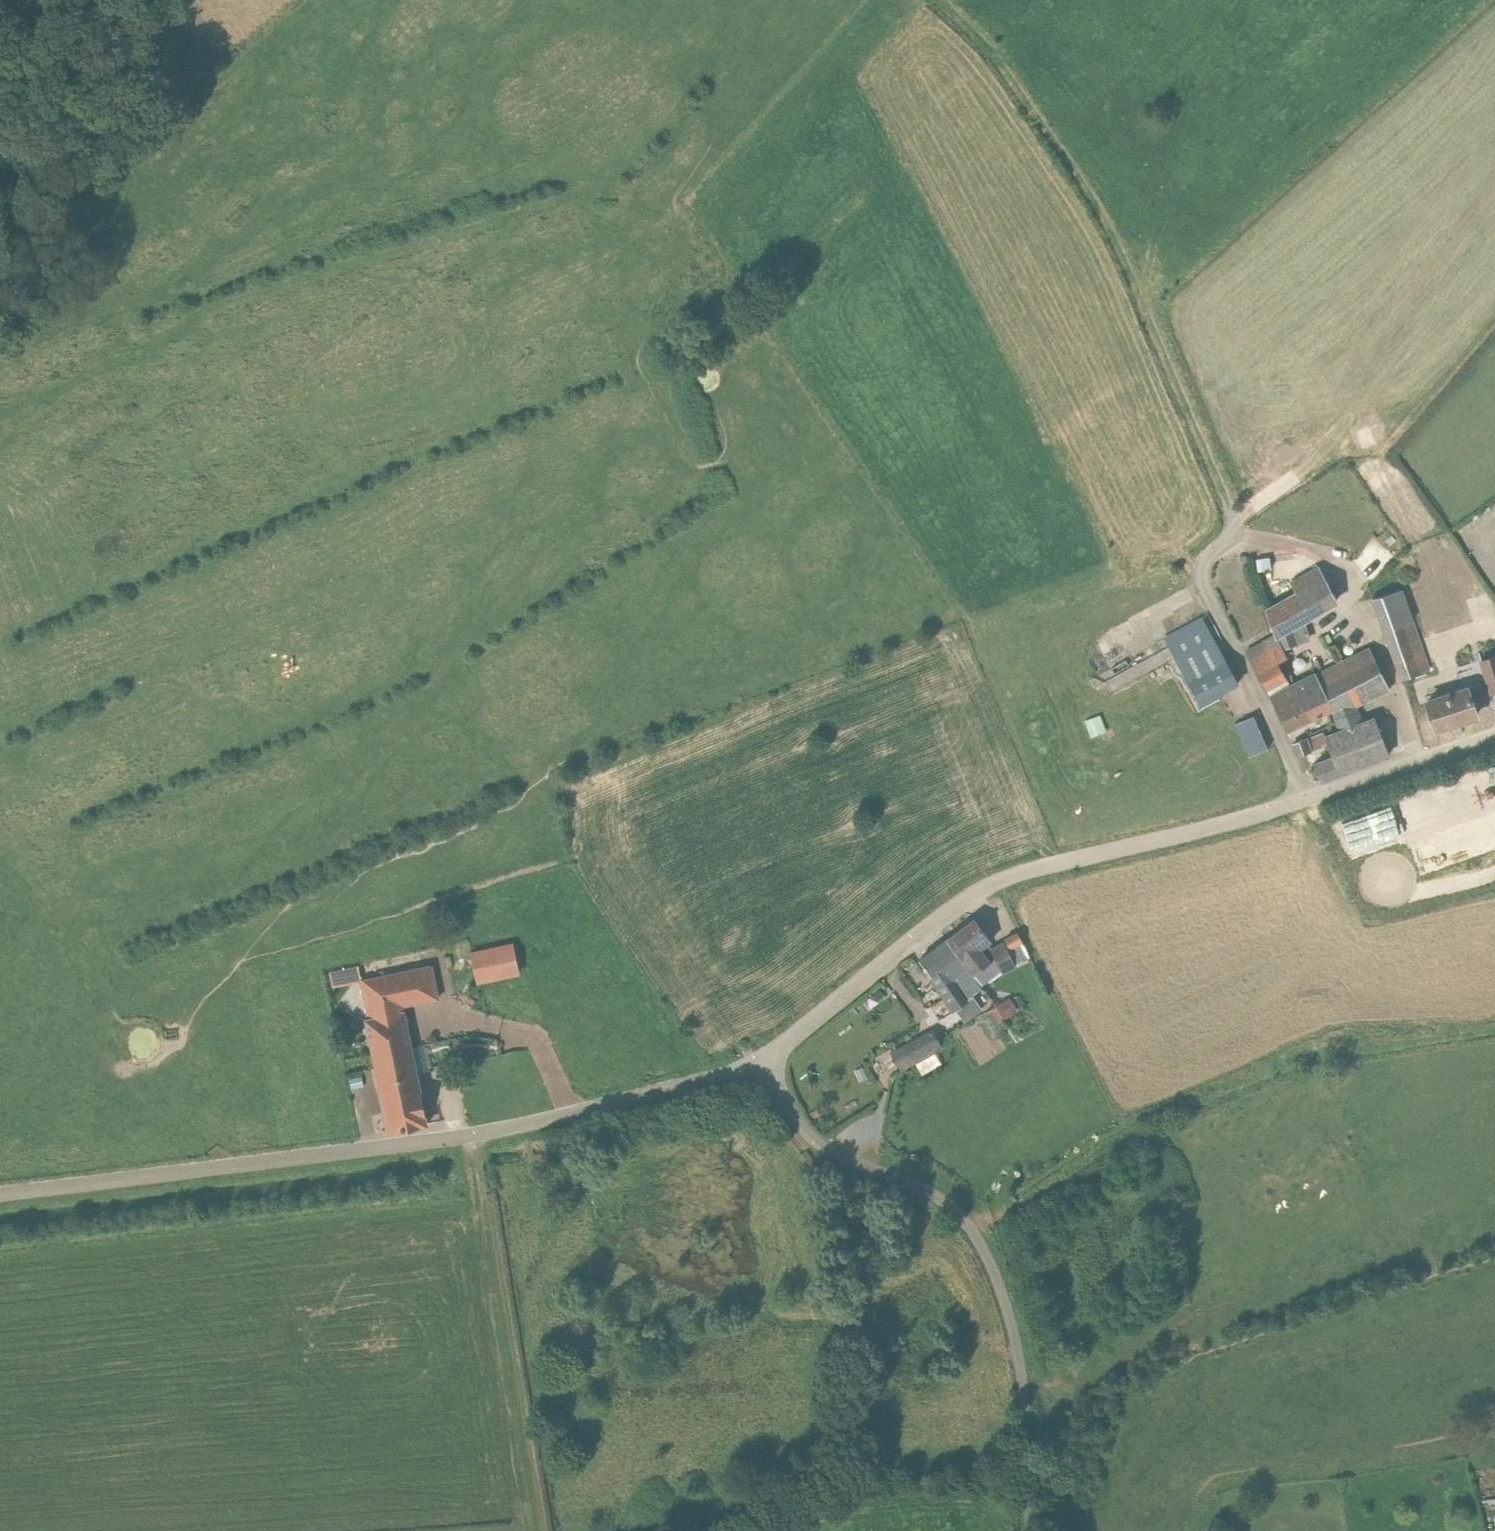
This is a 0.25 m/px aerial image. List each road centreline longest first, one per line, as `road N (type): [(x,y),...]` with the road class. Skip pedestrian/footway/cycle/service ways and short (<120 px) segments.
road 1 (unclassified): [(759,1060),(994,883),(1278,808),(1494,735)]
road 2 (unclassified): [(0,1193),(524,1127),(759,1060)]
road 3 (track): [(937,0),(985,44),(1070,164),(1132,280),(1230,509)]
road 4 (unclassified): [(1030,1530),(1014,1336),(978,1240),(939,1199),(812,1136),(759,1060)]

